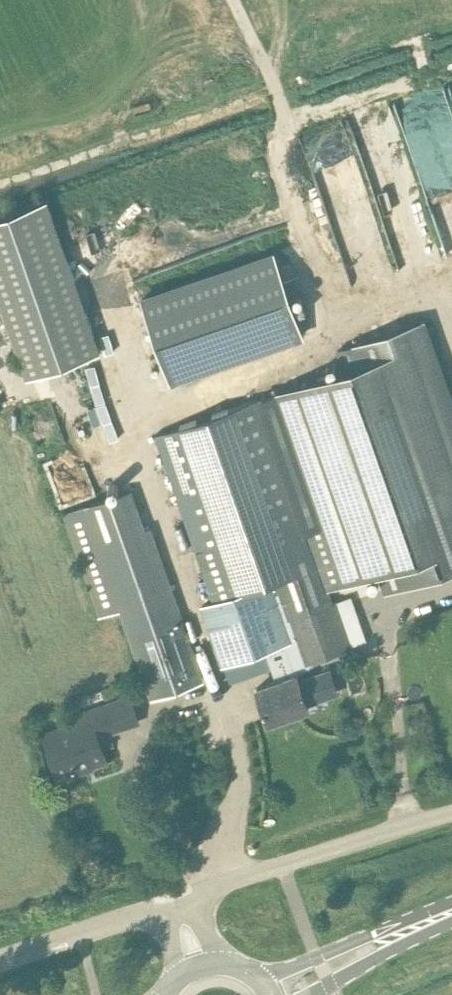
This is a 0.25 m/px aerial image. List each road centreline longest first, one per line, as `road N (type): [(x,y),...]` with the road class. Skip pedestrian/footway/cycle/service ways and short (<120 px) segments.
road 1 (unclassified): [(177,905),(451,816)]
road 2 (primary): [(451,911),(257,985)]
road 3 (unclassified): [(0,959),(177,905)]
road 4 (primary): [(318,994),(451,923)]

